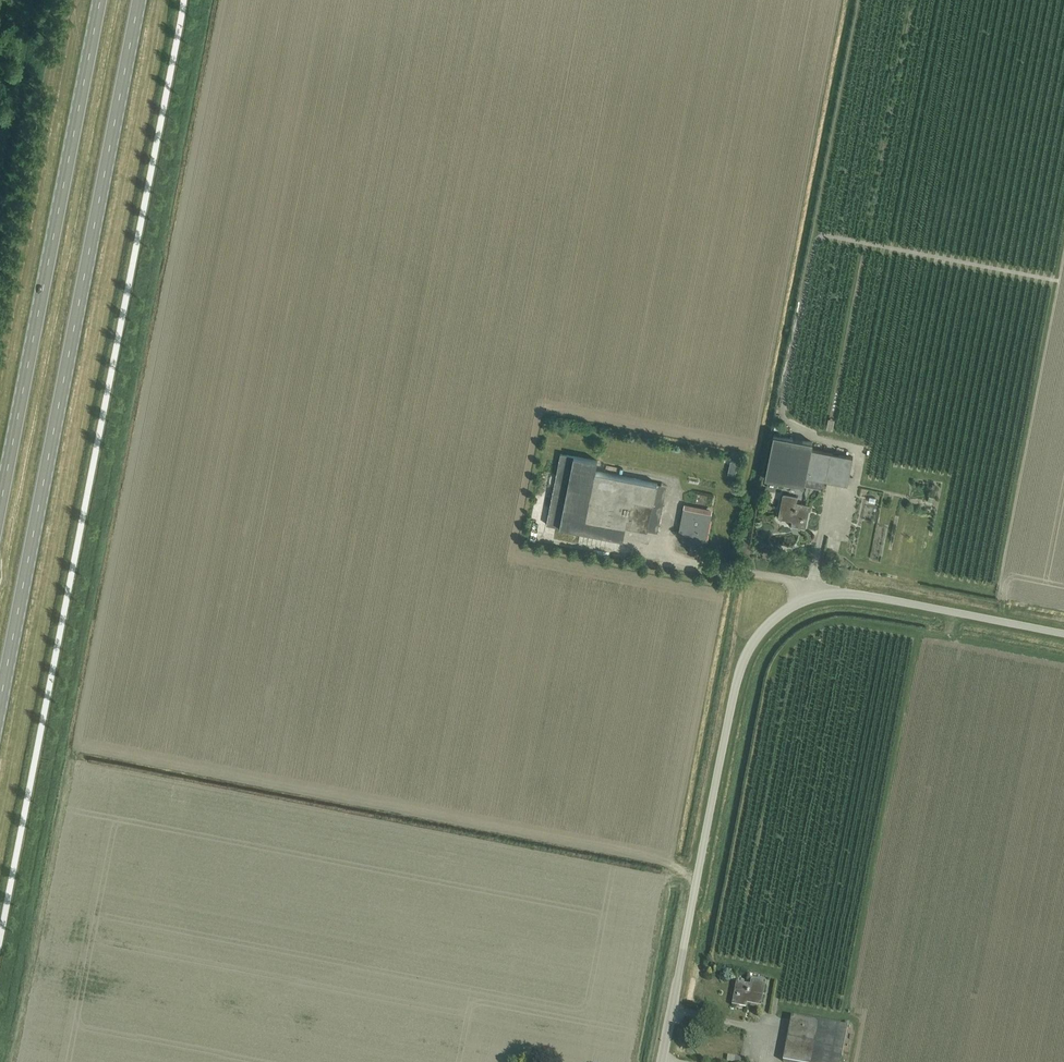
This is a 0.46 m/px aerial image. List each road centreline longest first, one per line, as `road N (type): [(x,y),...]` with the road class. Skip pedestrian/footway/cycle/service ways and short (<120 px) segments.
road 1 (unclassified): [(661,1061),(736,683),(761,630),(797,603),(855,594),(1063,634)]
road 2 (primary): [(0,720),(140,0)]
road 3 (primary): [(98,0),(0,499)]

